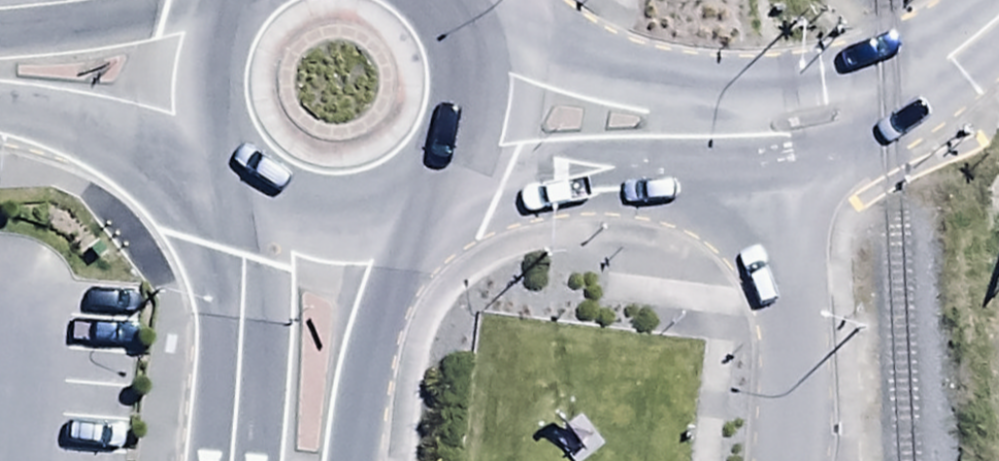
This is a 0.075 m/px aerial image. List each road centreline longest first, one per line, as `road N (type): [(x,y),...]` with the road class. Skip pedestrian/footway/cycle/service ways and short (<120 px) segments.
road 1 (residential): [(804,132),(691,164),(505,183),(441,175)]
road 2 (residential): [(457,16),(804,132)]
road 3 (trunk): [(231,460),(244,188)]
road 4 (trunk): [(411,202),(332,460)]
road 5 (trunk): [(231,174),(90,122),(0,100)]
road 6 (residential): [(998,13),(891,102),(804,132)]
road 7 (trunk): [(231,174),(206,130),(198,80),(209,30),(229,0)]
road 8 (trunk): [(411,202),(370,219),(325,223),(282,212),(244,188)]
road 9 (trunk): [(457,16),(472,56),(475,98),(464,139),(441,175)]

